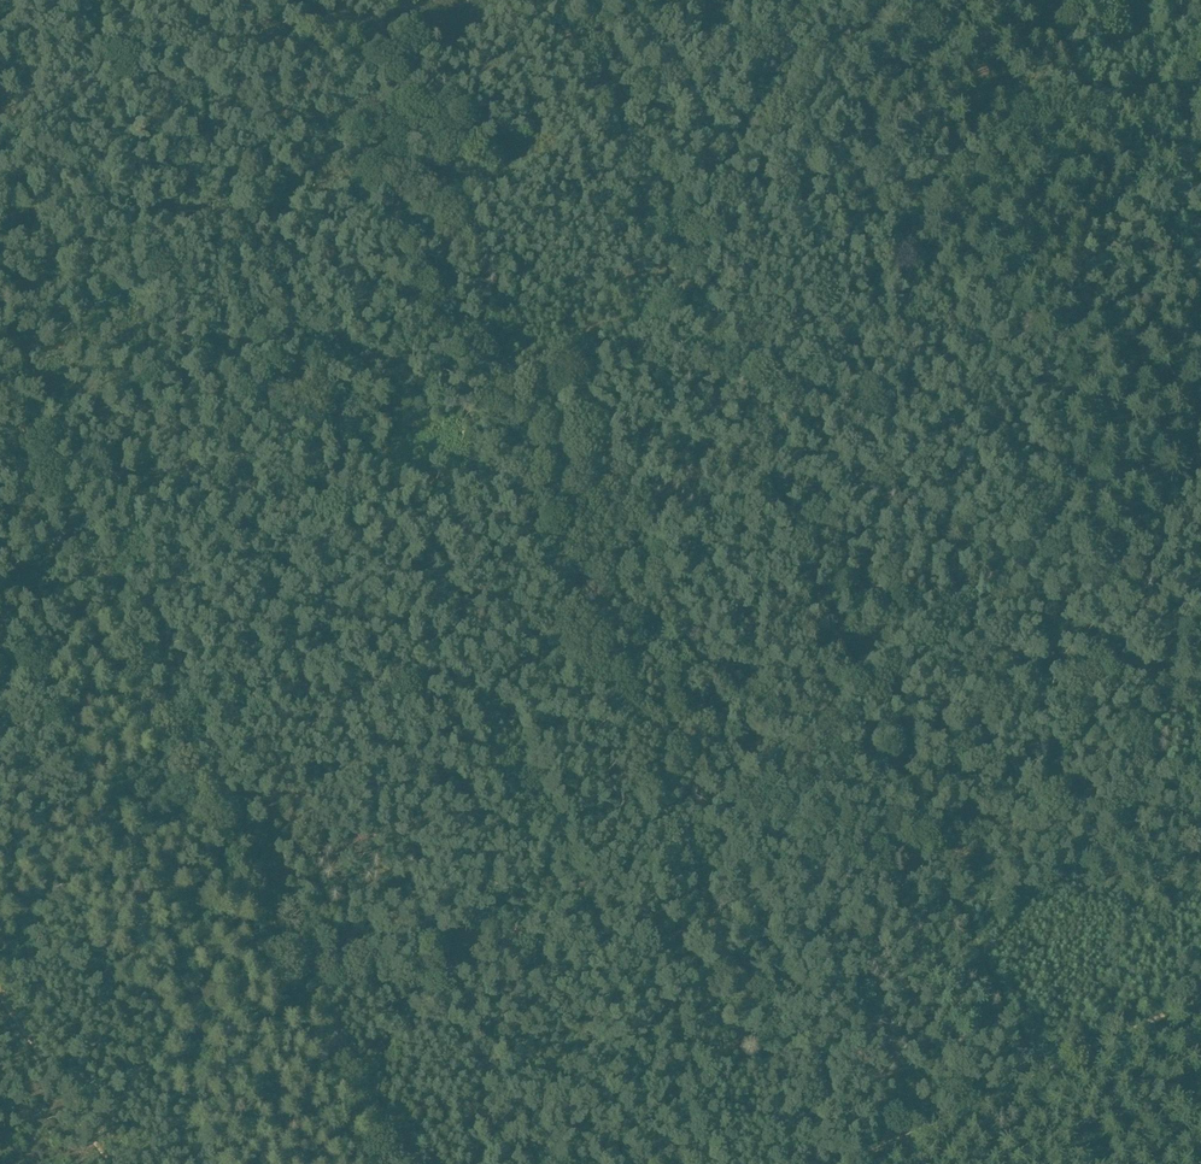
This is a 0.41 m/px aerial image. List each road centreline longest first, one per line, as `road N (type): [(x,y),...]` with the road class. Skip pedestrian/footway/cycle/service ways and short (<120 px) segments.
road 1 (track): [(852,1163),(1035,1075),(556,0)]

